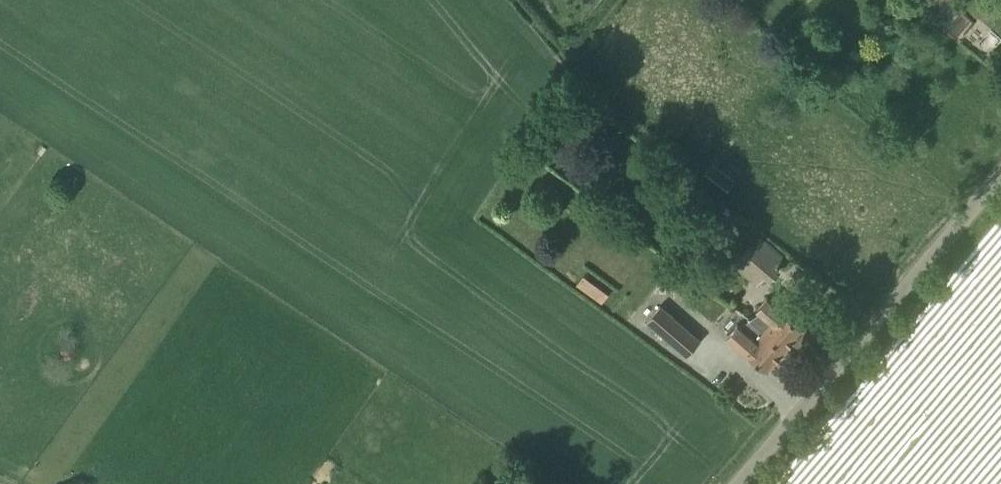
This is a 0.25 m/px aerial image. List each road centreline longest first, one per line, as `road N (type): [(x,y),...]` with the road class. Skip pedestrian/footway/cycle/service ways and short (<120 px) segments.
road 1 (unclassified): [(734,483),(1000,171)]

